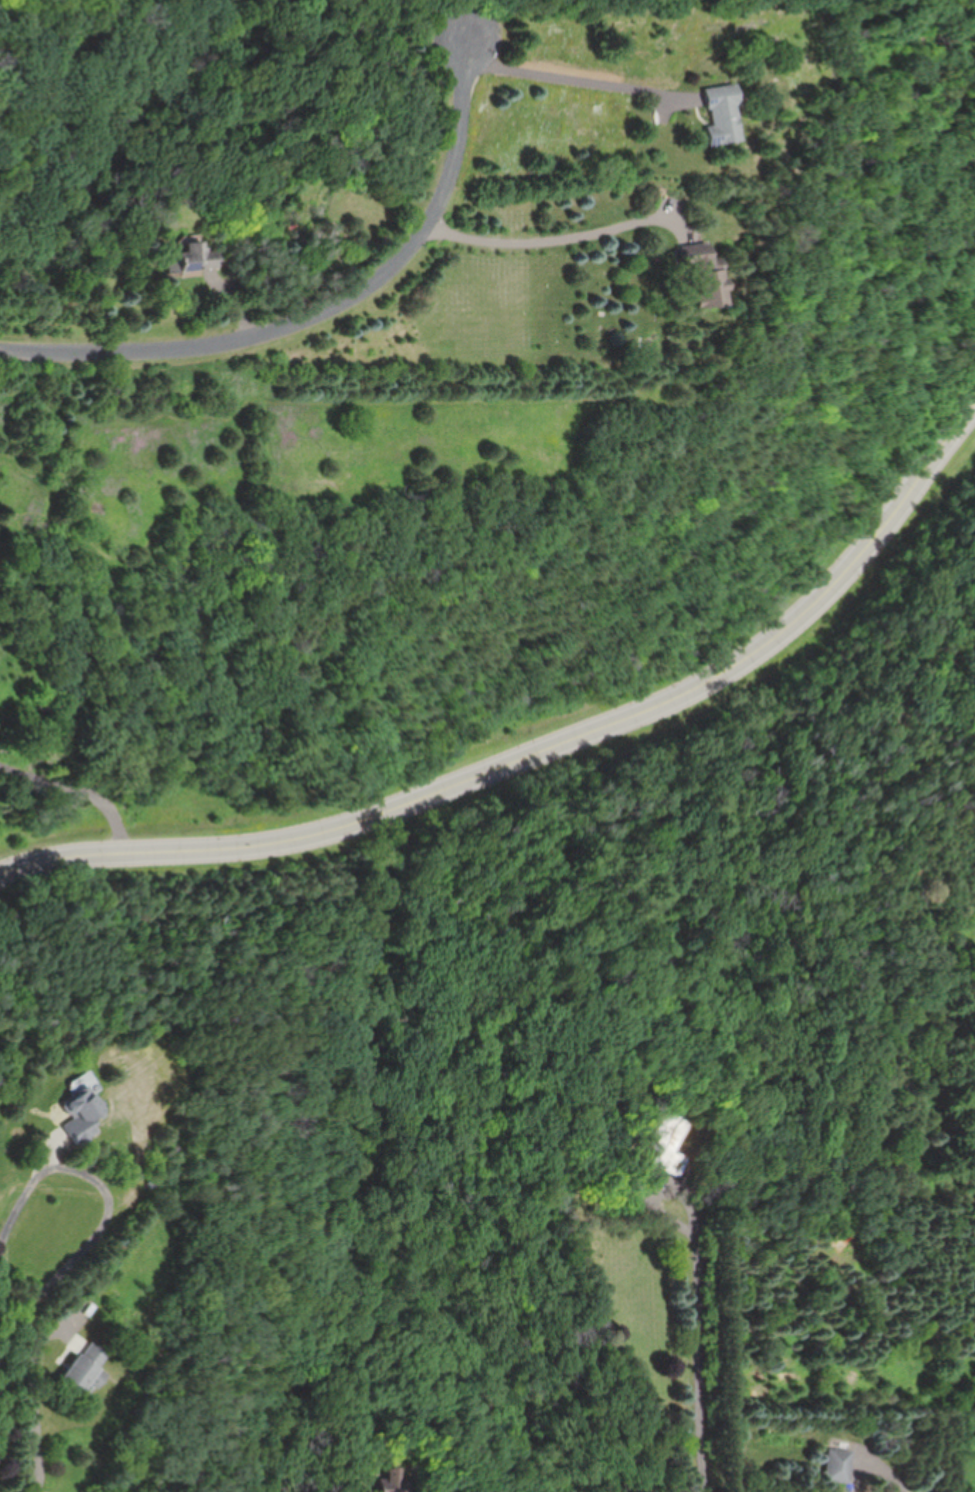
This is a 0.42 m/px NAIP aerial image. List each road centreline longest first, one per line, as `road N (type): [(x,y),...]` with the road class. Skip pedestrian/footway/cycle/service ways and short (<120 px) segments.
road 1 (secondary): [(974,408),(831,594),(701,689),(408,806),(284,836),(58,855),(0,879)]
road 2 (residential): [(466,38),(467,96),(453,177),(380,280),(304,322),(202,346),(0,352)]

